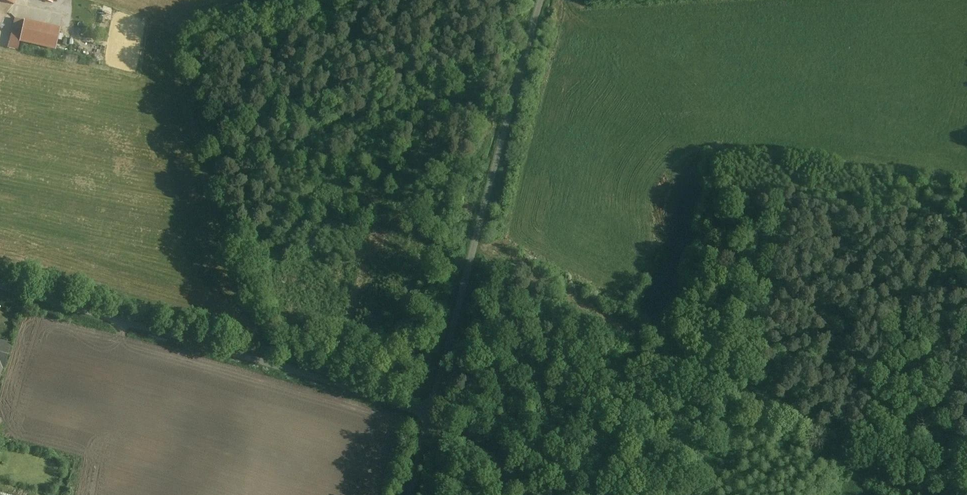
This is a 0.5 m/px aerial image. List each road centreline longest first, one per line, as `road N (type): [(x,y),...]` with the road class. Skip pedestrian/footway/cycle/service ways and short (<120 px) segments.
road 1 (unclassified): [(0,284),(430,414)]
road 2 (unclassified): [(430,414),(548,0)]
road 3 (unclassified): [(430,414),(545,494)]

